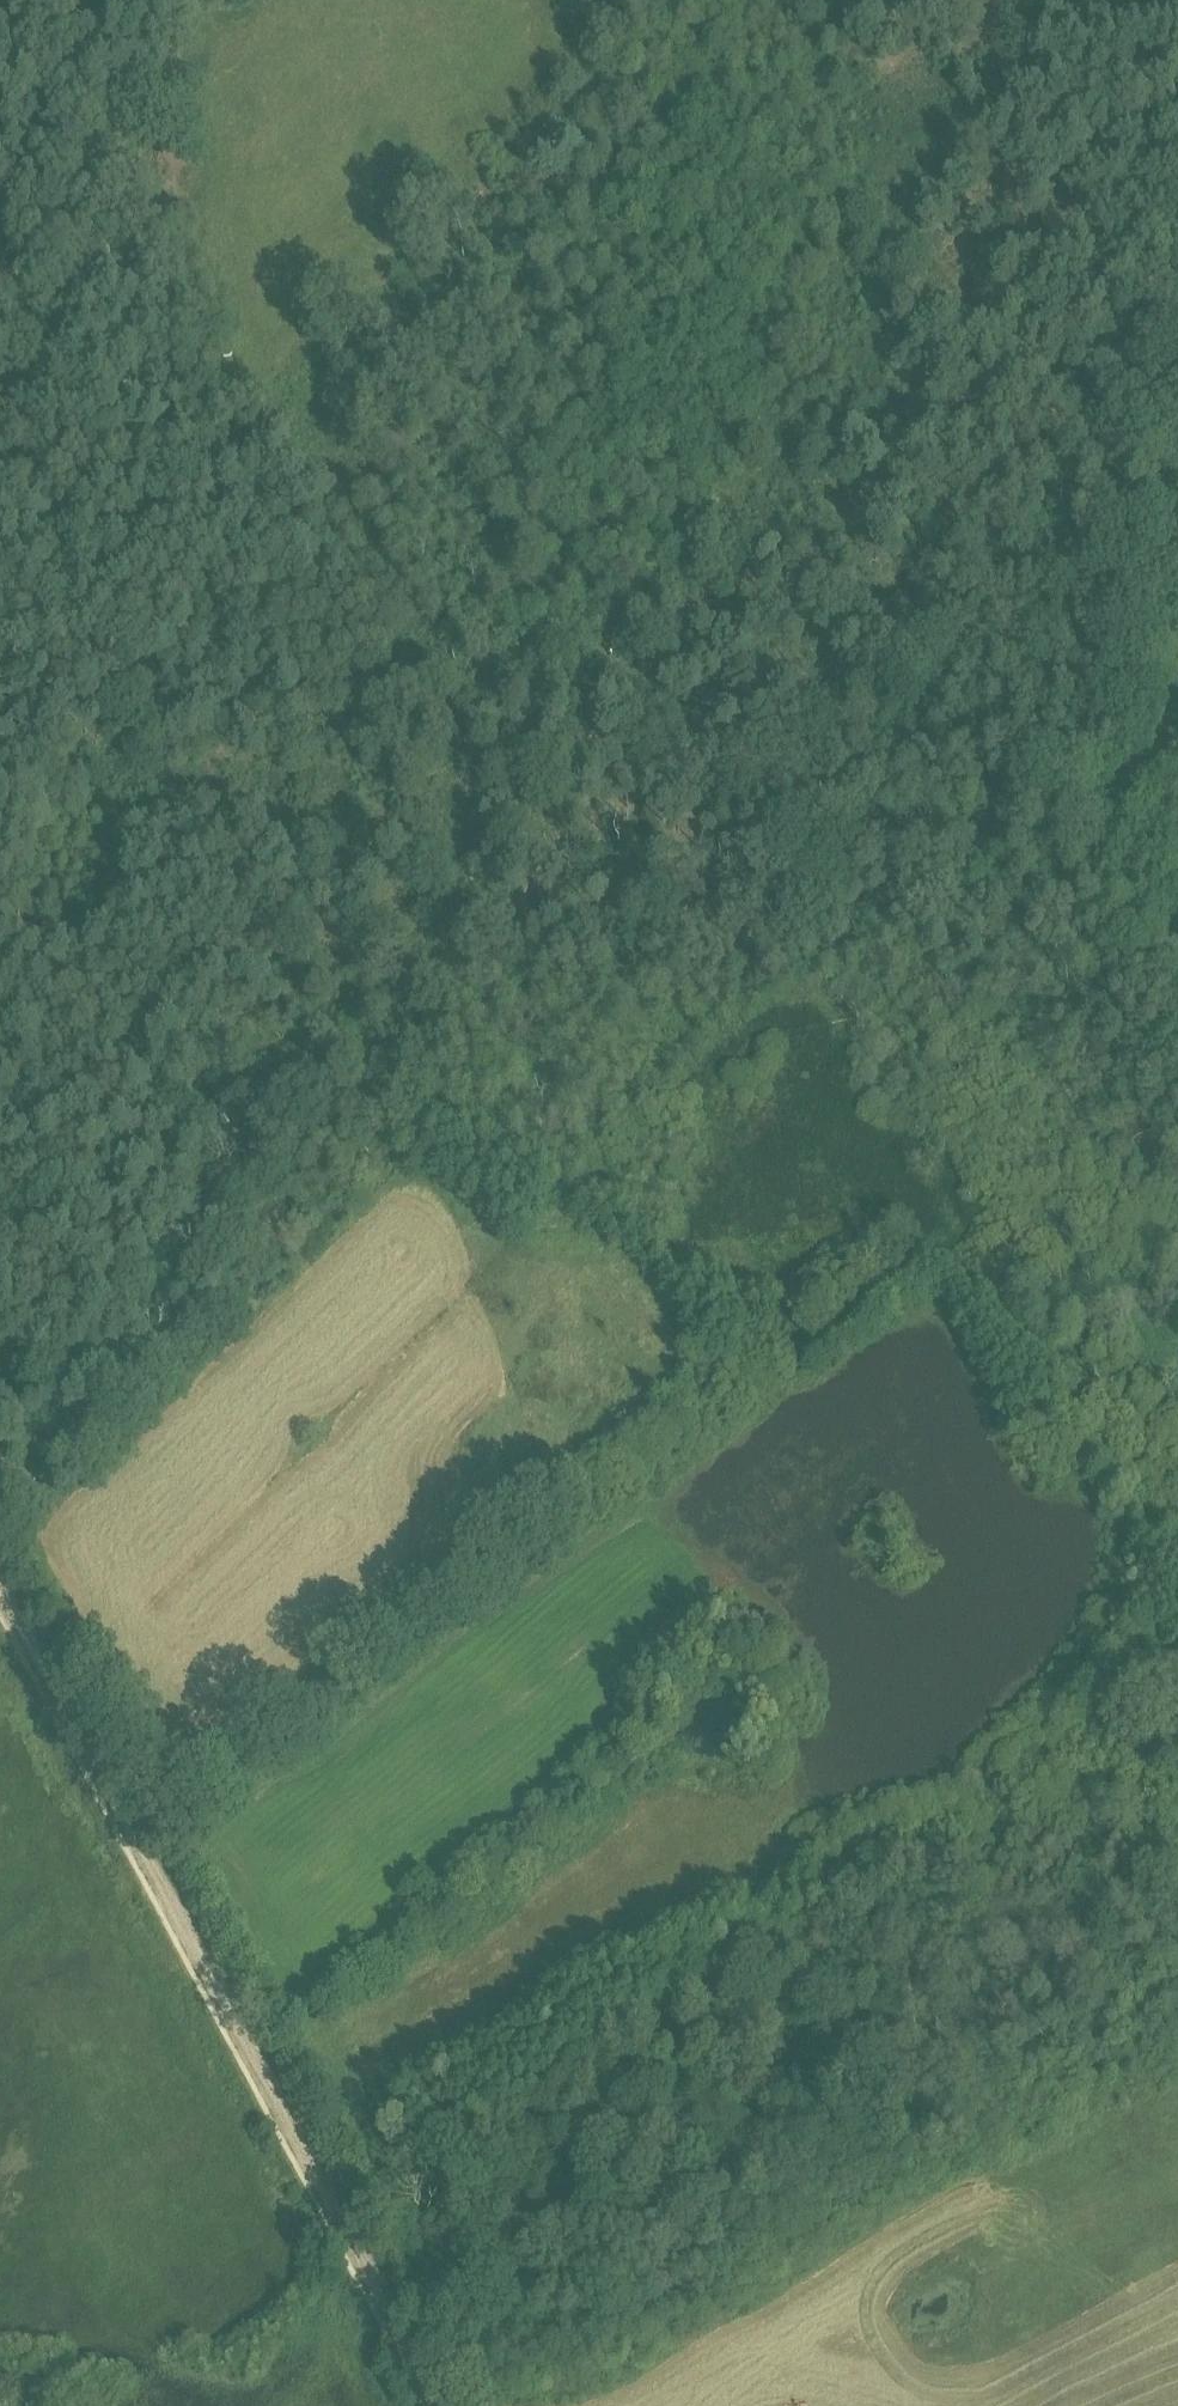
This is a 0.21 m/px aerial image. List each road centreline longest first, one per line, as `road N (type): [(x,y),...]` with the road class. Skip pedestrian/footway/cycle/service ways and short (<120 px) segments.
road 1 (track): [(441,2405),(0,1586)]

